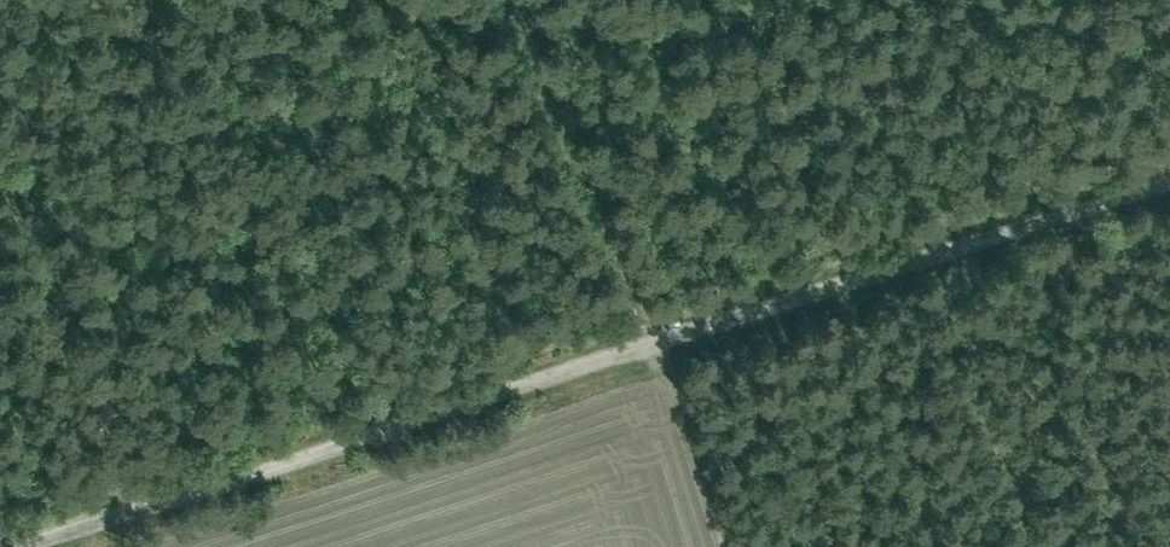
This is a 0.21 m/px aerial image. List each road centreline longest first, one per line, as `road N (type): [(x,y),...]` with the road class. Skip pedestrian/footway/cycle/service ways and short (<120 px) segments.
road 1 (track): [(0,546),(1169,166)]
road 2 (track): [(728,546),(656,333),(515,0)]

